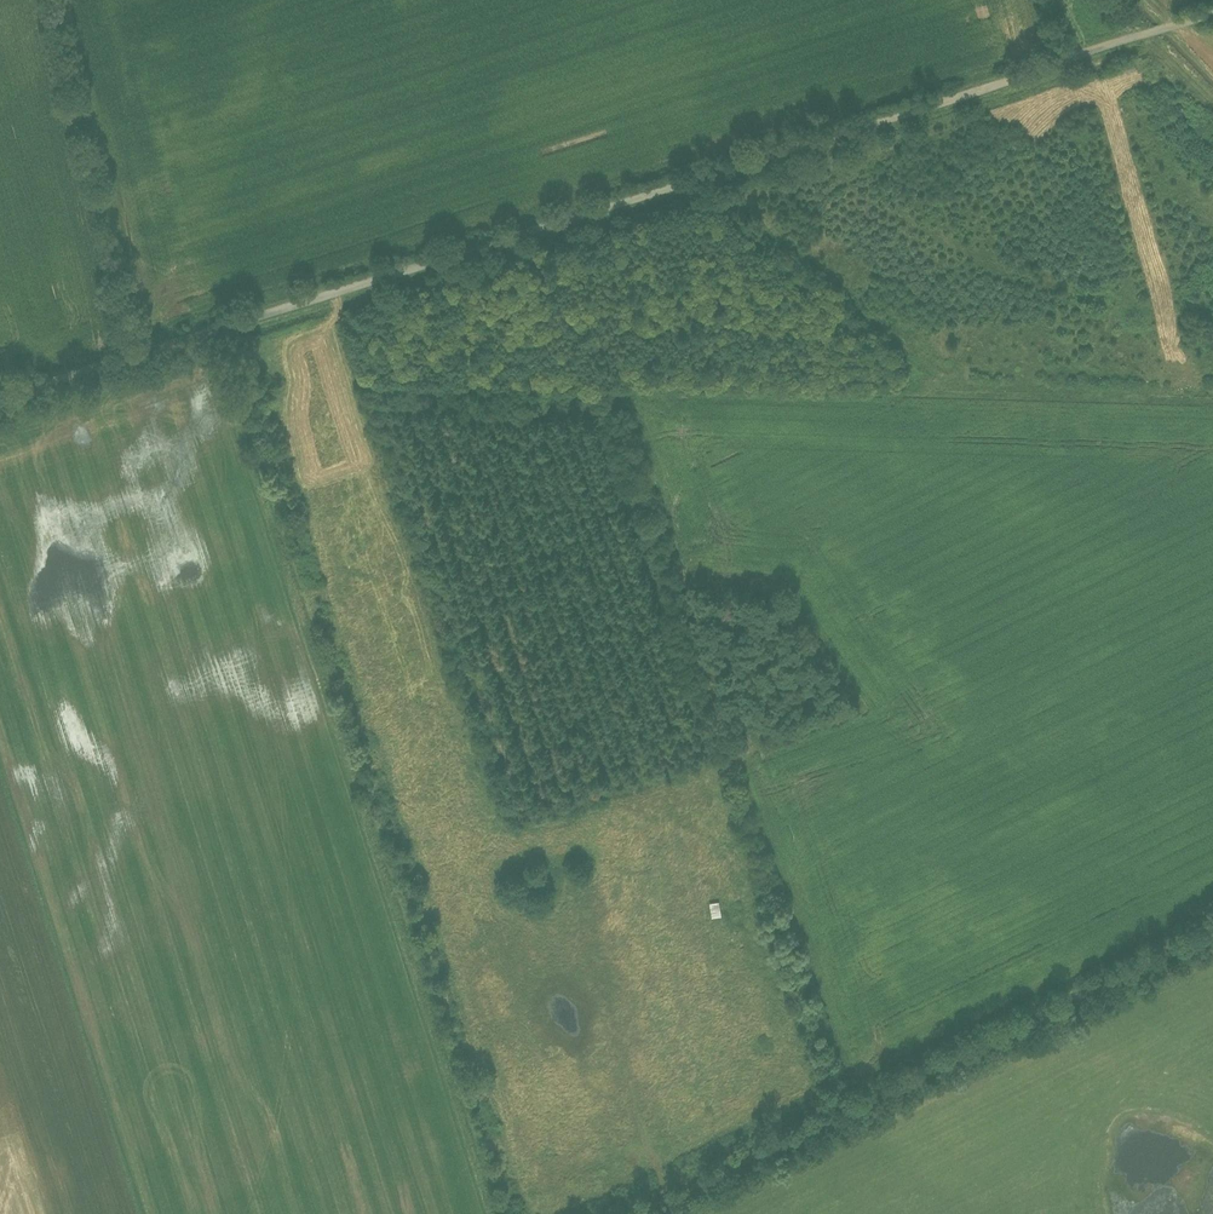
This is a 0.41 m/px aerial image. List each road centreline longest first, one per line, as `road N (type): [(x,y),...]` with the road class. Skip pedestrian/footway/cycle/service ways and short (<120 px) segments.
road 1 (track): [(1212,15),(0,403)]
road 2 (track): [(1212,935),(647,1213)]

